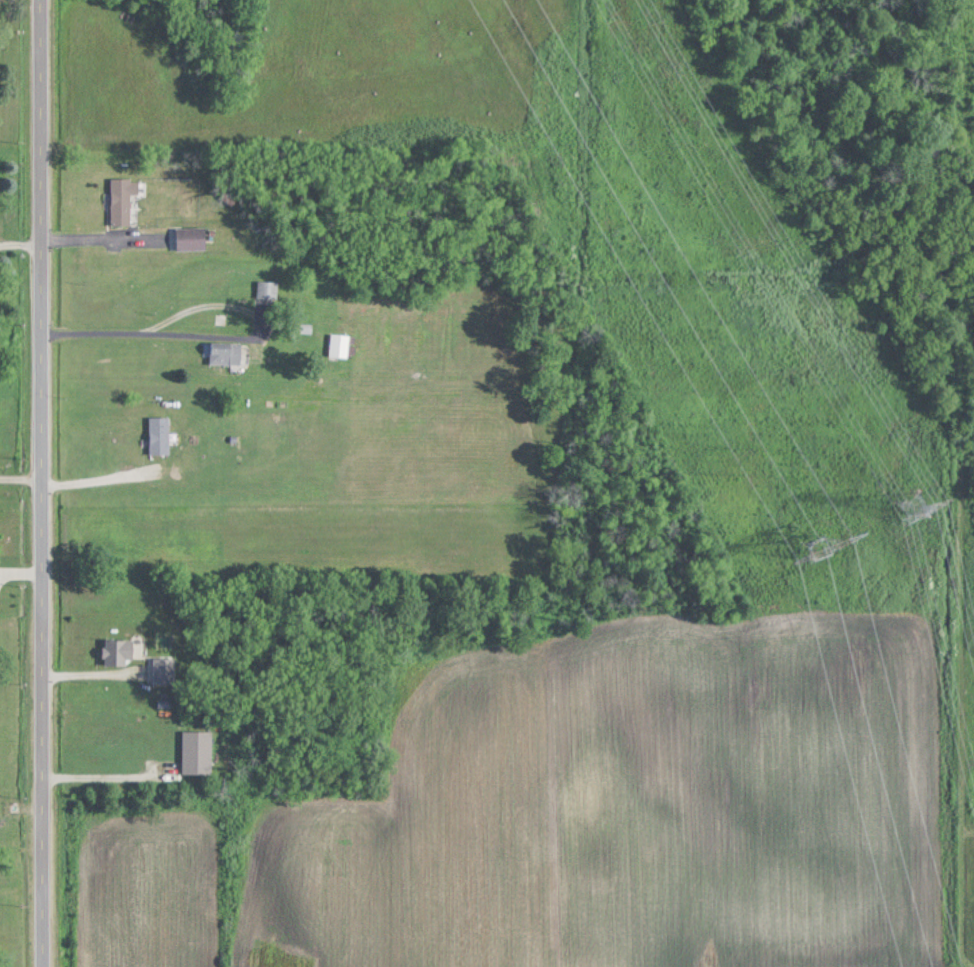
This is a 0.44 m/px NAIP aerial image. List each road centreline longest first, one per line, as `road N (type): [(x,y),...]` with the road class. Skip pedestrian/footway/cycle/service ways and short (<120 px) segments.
road 1 (tertiary): [(47,966),(44,0)]

